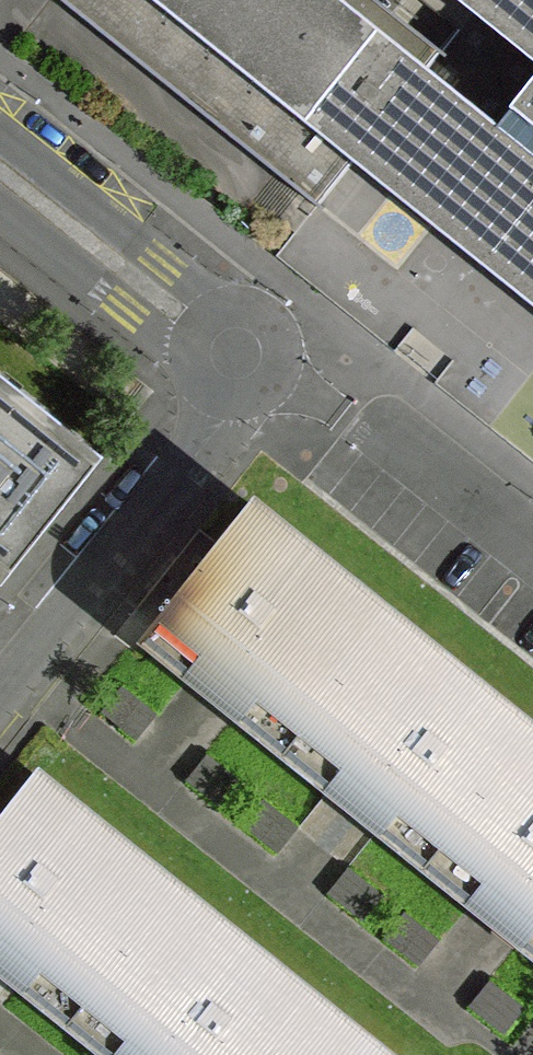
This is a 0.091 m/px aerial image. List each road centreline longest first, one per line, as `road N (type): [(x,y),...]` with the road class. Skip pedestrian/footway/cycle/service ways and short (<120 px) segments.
road 1 (residential): [(0,173),(239,359),(195,460),(0,709)]

